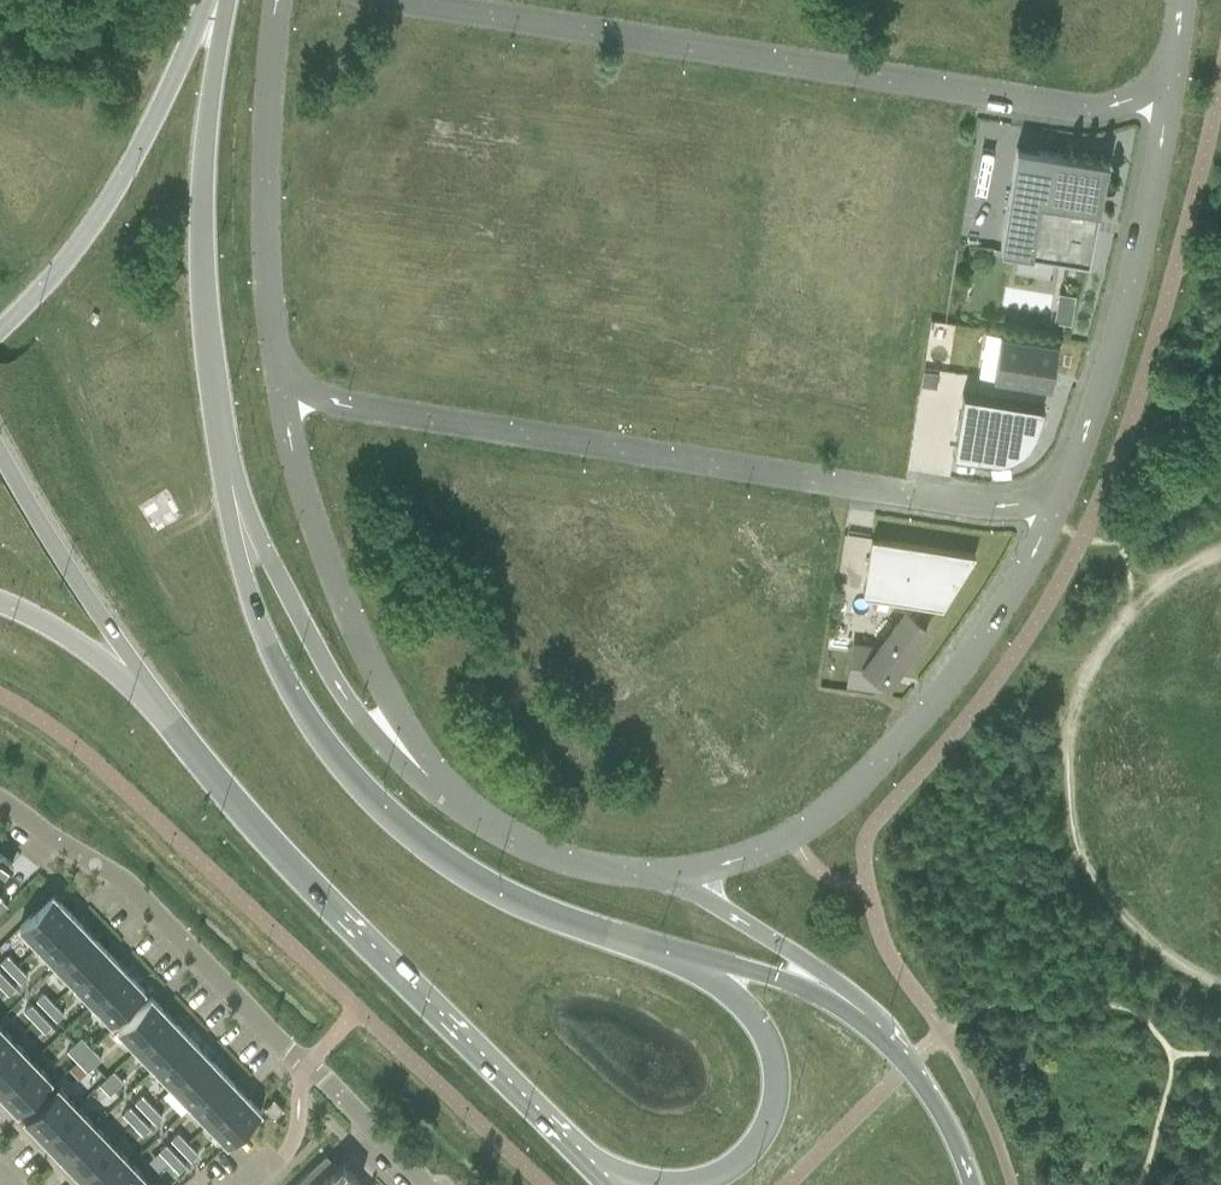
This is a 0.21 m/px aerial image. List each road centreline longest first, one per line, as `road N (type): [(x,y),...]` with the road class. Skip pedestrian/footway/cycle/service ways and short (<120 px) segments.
road 1 (unclassified): [(1173,87),(1100,114),(361,0)]
road 2 (unclassified): [(1053,519),(280,398)]
road 3 (secondary): [(624,942),(534,911),(439,860),(356,788),(278,667),(246,592),(221,453)]
road 4 (secondary): [(149,698),(330,912),(581,1164)]
road 5 (unclassified): [(1220,569),(1191,576),(1143,608),(1088,671),(1067,776),(1074,841),(1093,892),(1155,951),(1220,987)]
road 6 (unclassified): [(1053,519),(1005,616),(920,730),(848,799),(792,844),(727,869),(662,879)]
road 7 (unclassified): [(472,822),(417,747),(349,624),(280,398)]
road 8 (secondary): [(221,453),(200,276),(224,0)]
road 9 (unclassified): [(472,822),(395,762),(357,718),(275,574),(221,453)]
road 10 (unclassified): [(1173,87),(1132,284),(1053,519)]
road 11 (residential): [(309,1066),(128,886),(0,802)]
road 12 (unclassified): [(280,398),(263,267),(264,128),(279,0)]
road 13 (secondary): [(0,334),(50,287),(113,202),(209,0)]
road 14 (secondary): [(706,1184),(736,1170),(763,1139),(777,1099),(770,1051),(722,993),(624,942)]
road 15 (secondary): [(0,439),(149,698)]
road 16 (secondary): [(861,1016),(745,971),(624,942)]
road 17 (unclassified): [(861,1016),(818,971),(662,879)]
road 18 (unclassified): [(662,879),(609,877),(556,862),(472,822)]
road 19 (secondary): [(969,1184),(924,1092),(861,1016)]
road 20 (secondary): [(0,605),(45,626),(149,698)]
road 21 (residential): [(309,1066),(421,1184)]

